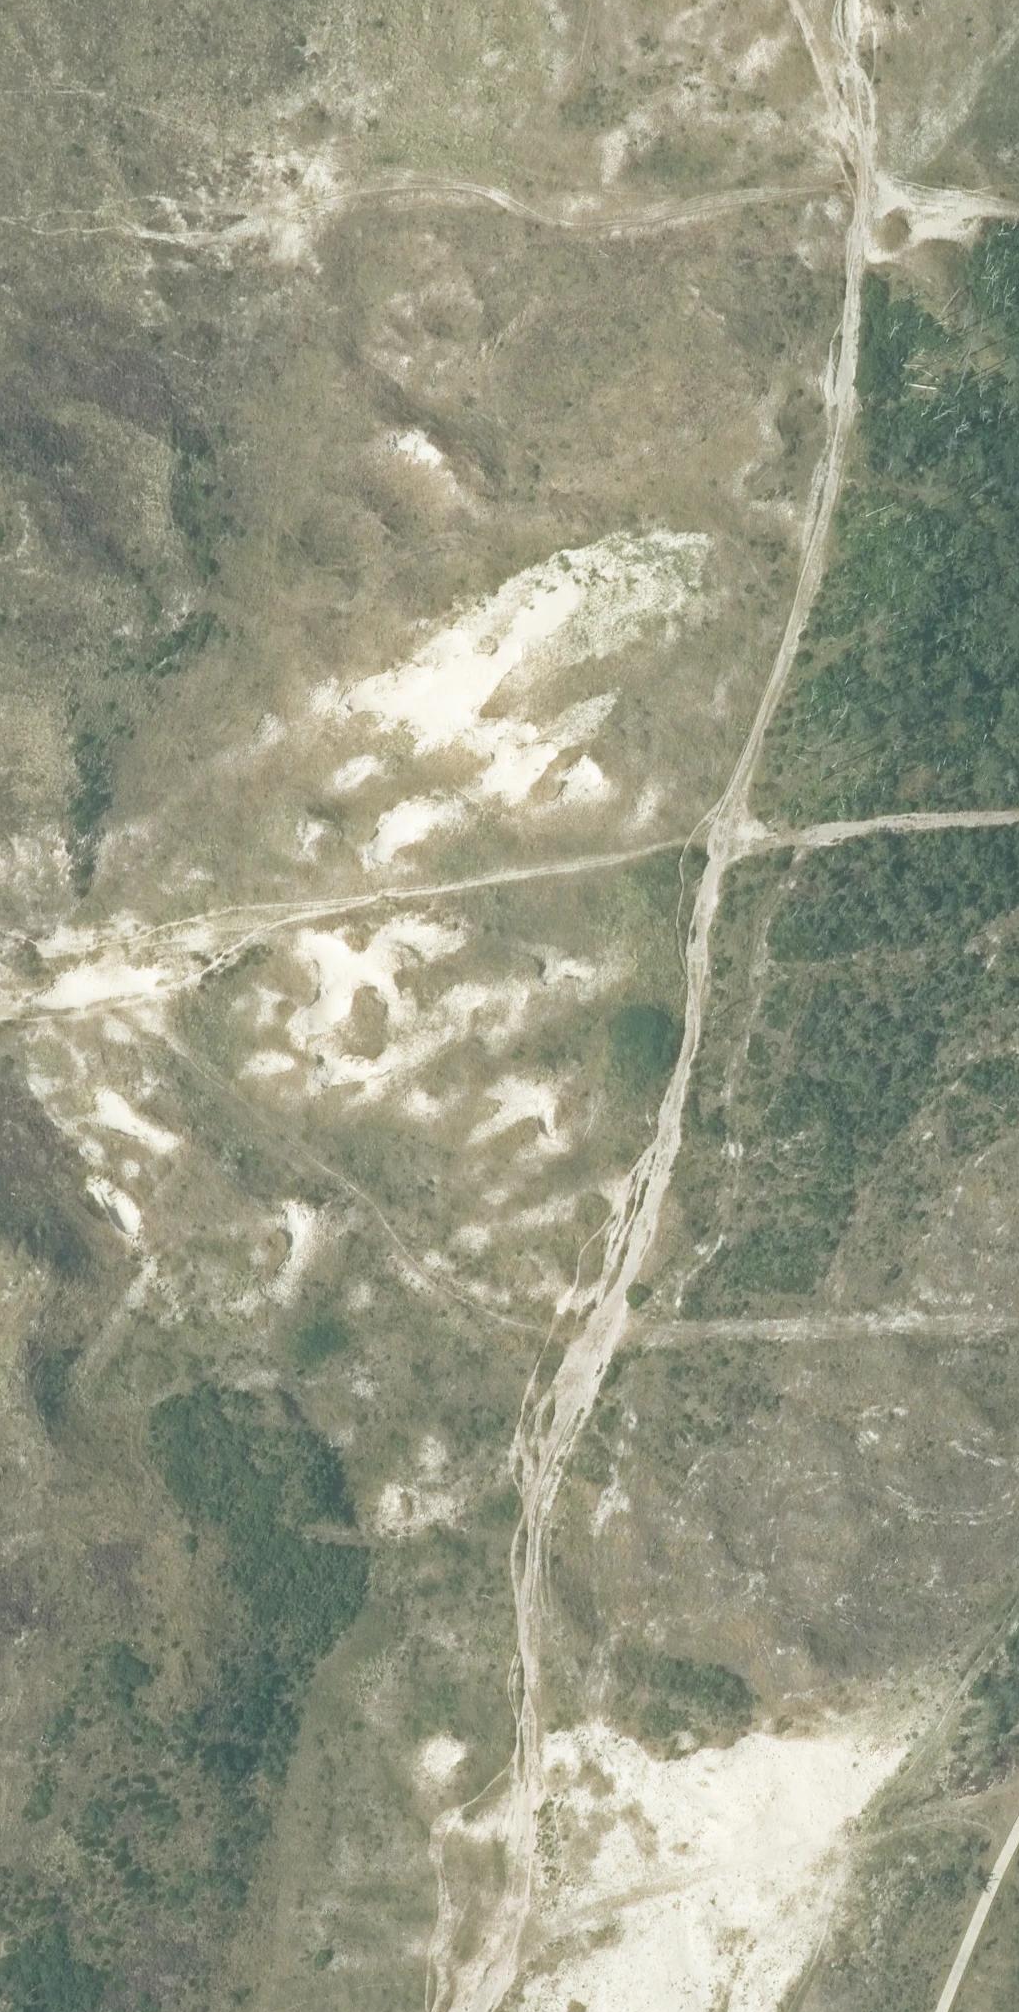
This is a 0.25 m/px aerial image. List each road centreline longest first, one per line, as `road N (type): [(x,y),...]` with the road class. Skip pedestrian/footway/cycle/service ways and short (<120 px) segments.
road 1 (track): [(1018,1787),(515,1942)]

